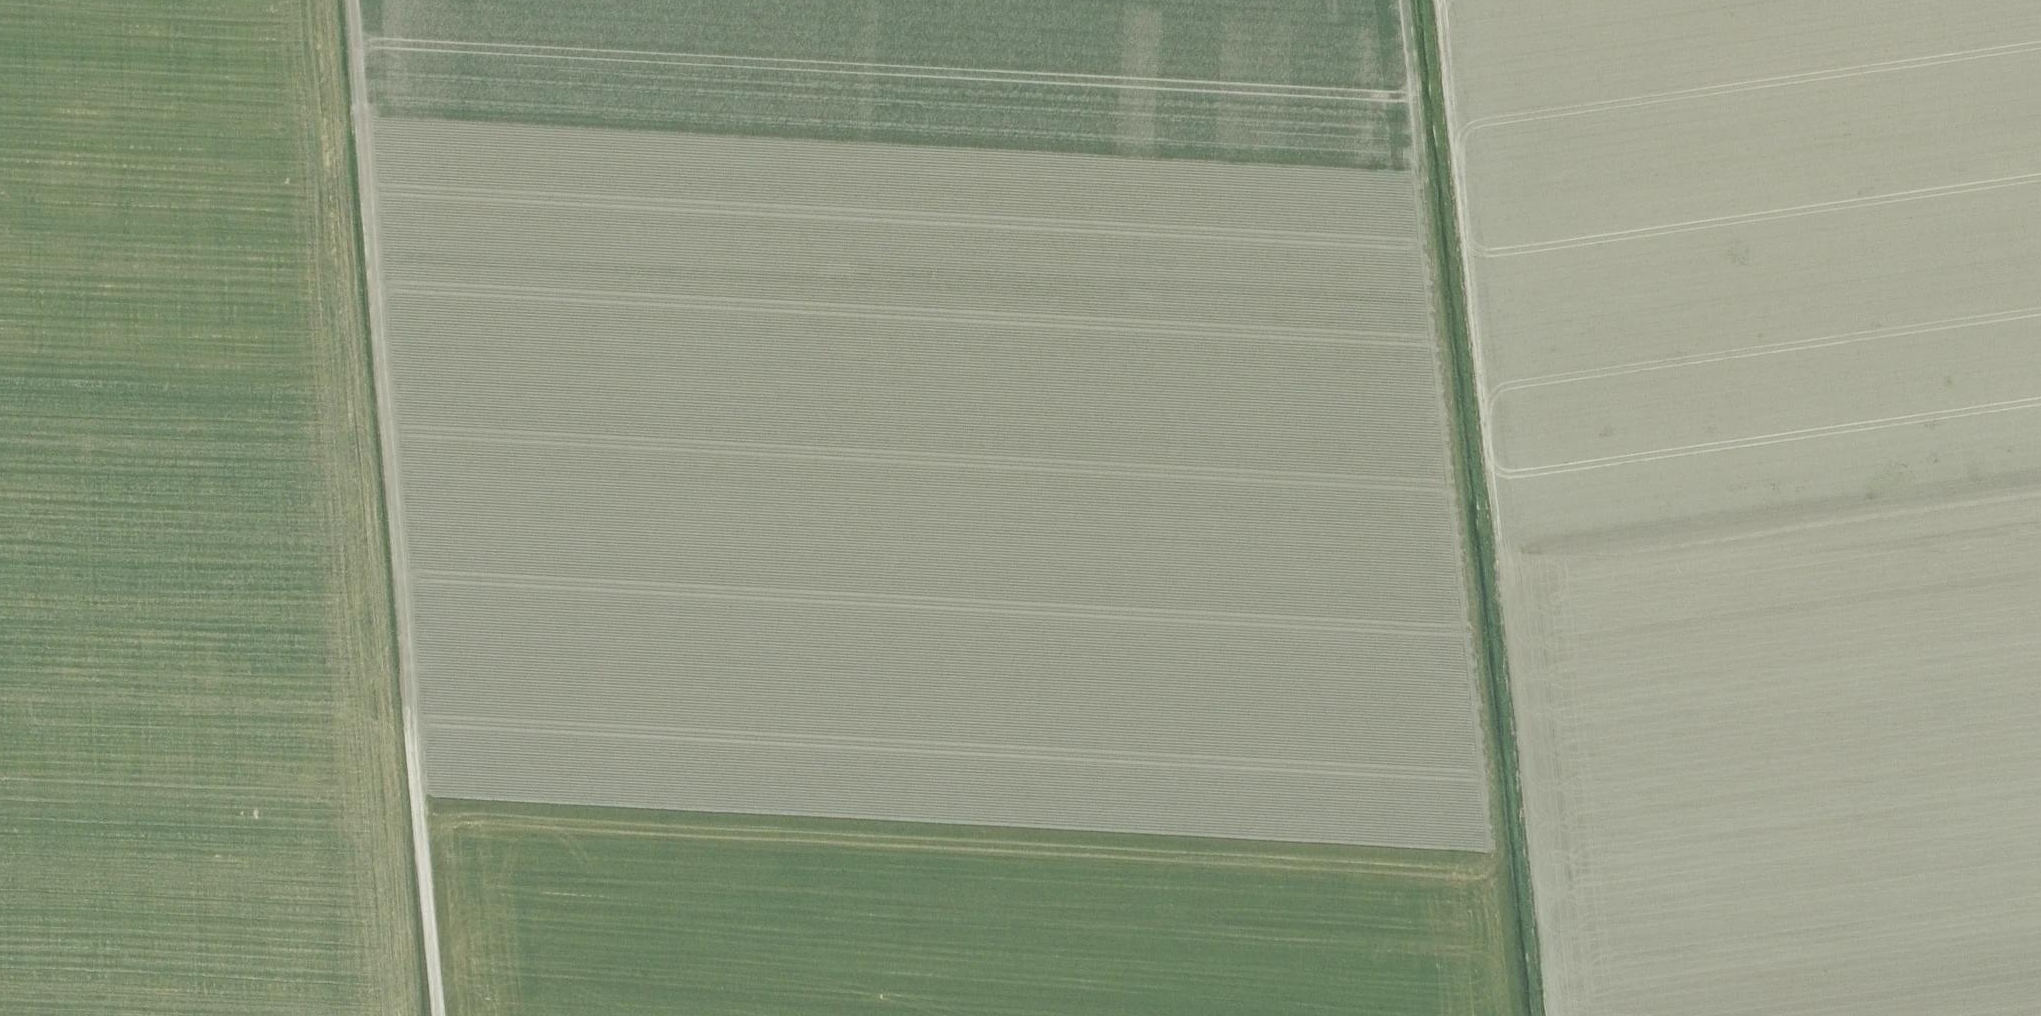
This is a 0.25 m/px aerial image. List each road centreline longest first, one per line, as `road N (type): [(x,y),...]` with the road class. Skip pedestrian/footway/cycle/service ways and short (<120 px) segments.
road 1 (track): [(440,1015),(412,731)]

